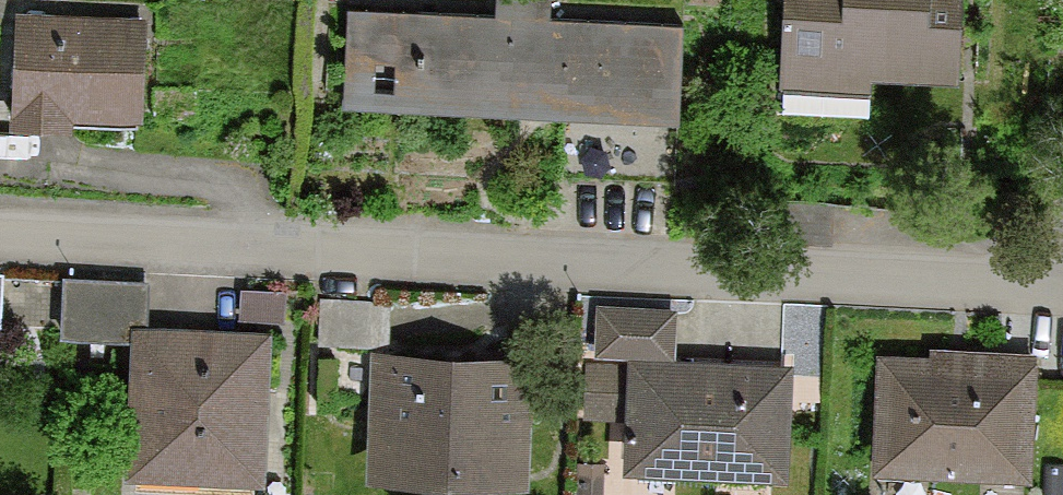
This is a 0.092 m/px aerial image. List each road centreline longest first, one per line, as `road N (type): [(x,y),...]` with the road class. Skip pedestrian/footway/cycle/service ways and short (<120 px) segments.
road 1 (residential): [(998,275),(0,226)]

